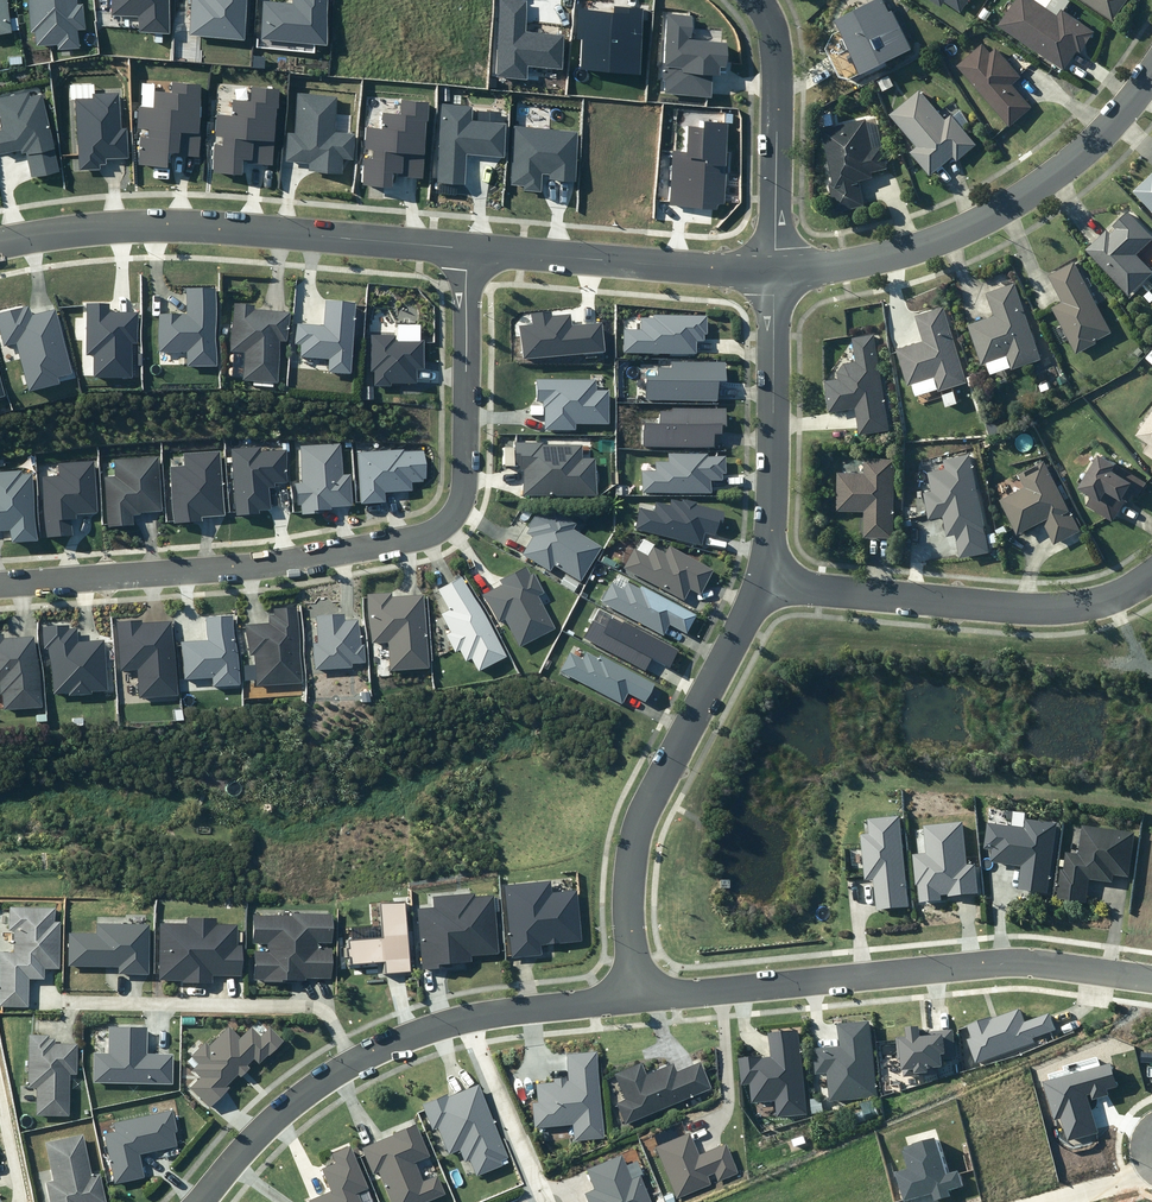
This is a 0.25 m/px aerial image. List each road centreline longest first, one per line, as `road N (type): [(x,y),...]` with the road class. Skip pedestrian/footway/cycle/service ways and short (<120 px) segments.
road 1 (residential): [(0,583),(270,562),(395,544),(438,528),(458,505),(464,478),(467,249)]
road 2 (residential): [(645,997),(994,960),(1151,971)]
road 3 (tertiary): [(467,249),(232,227),(102,227),(0,242)]
road 4 (residential): [(761,579),(636,848),(645,997)]
road 5 (tertiary): [(1151,74),(1083,153),(994,214),(860,263),(778,270)]
road 6 (residential): [(761,579),(1033,605),(1109,599),(1151,574)]
road 7 (residential): [(71,1001),(319,1006),(356,1061)]
road 8 (tertiary): [(778,270),(467,249)]
road 9 (residential): [(778,270),(774,467),(761,579)]
road 10 (residential): [(761,0),(776,44),(778,270)]
road 11 (residential): [(193,1201),(275,1107),(356,1061)]
road 12 (residential): [(466,1019),(540,1201)]
road 13 (residential): [(466,1019),(645,997)]

